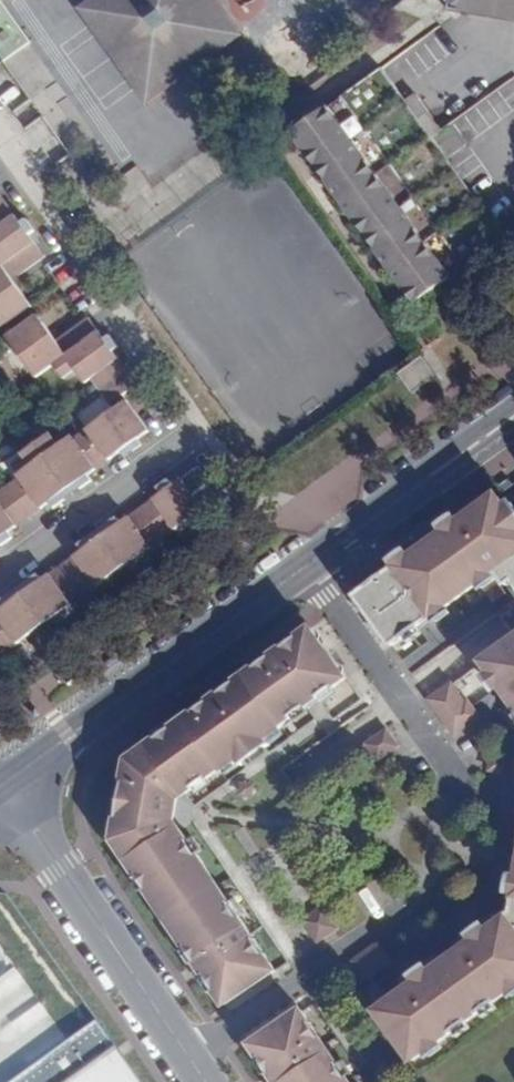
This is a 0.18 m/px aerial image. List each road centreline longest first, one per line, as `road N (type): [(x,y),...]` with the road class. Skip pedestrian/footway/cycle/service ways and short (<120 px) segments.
road 1 (tertiary): [(367,521),(0,787)]
road 2 (residential): [(206,1081),(62,868),(0,799)]
road 3 (tertiary): [(513,402),(408,479),(367,521)]
road 4 (tertiary): [(367,521),(513,427)]

